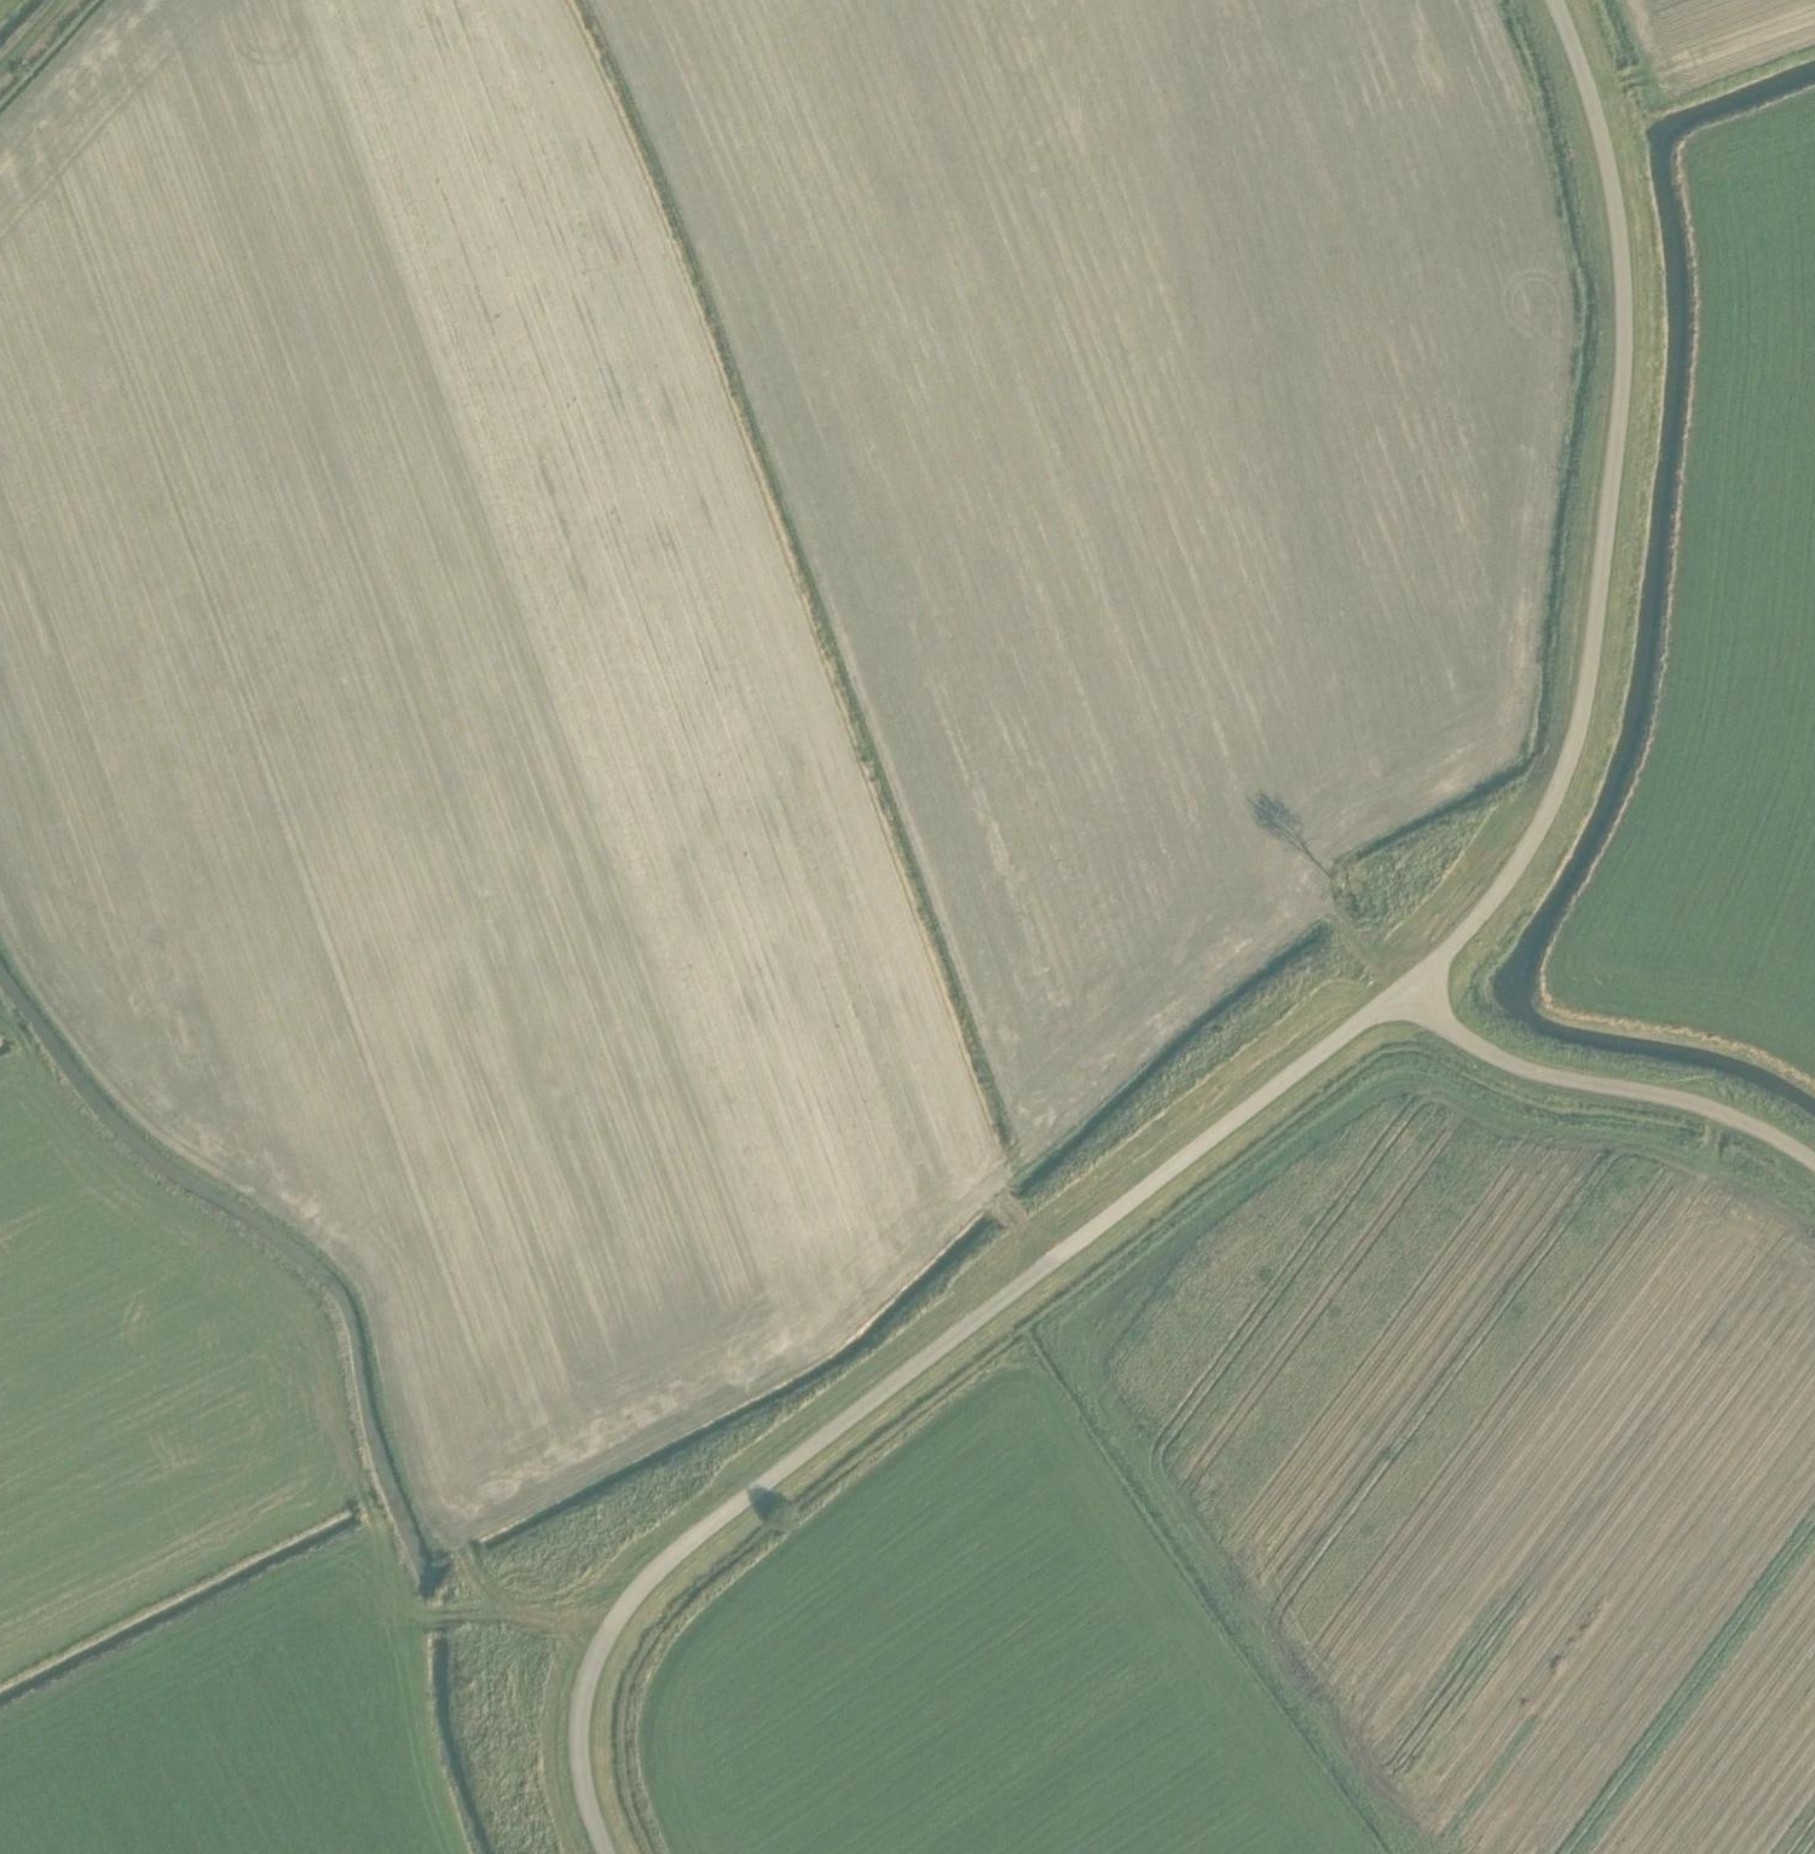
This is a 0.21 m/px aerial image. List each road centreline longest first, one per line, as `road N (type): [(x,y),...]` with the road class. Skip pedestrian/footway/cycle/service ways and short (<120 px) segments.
road 1 (unclassified): [(618,1853),(598,1753),(637,1619),(930,1368),(1412,988)]
road 2 (unclassified): [(1412,988),(1502,892),(1542,826),(1574,748),(1590,674),(1624,374),(1623,268),(1599,126),(1555,0)]
road 3 (unclassified): [(1814,1161),(1710,1110),(1527,1071),(1468,1040),(1412,988)]

